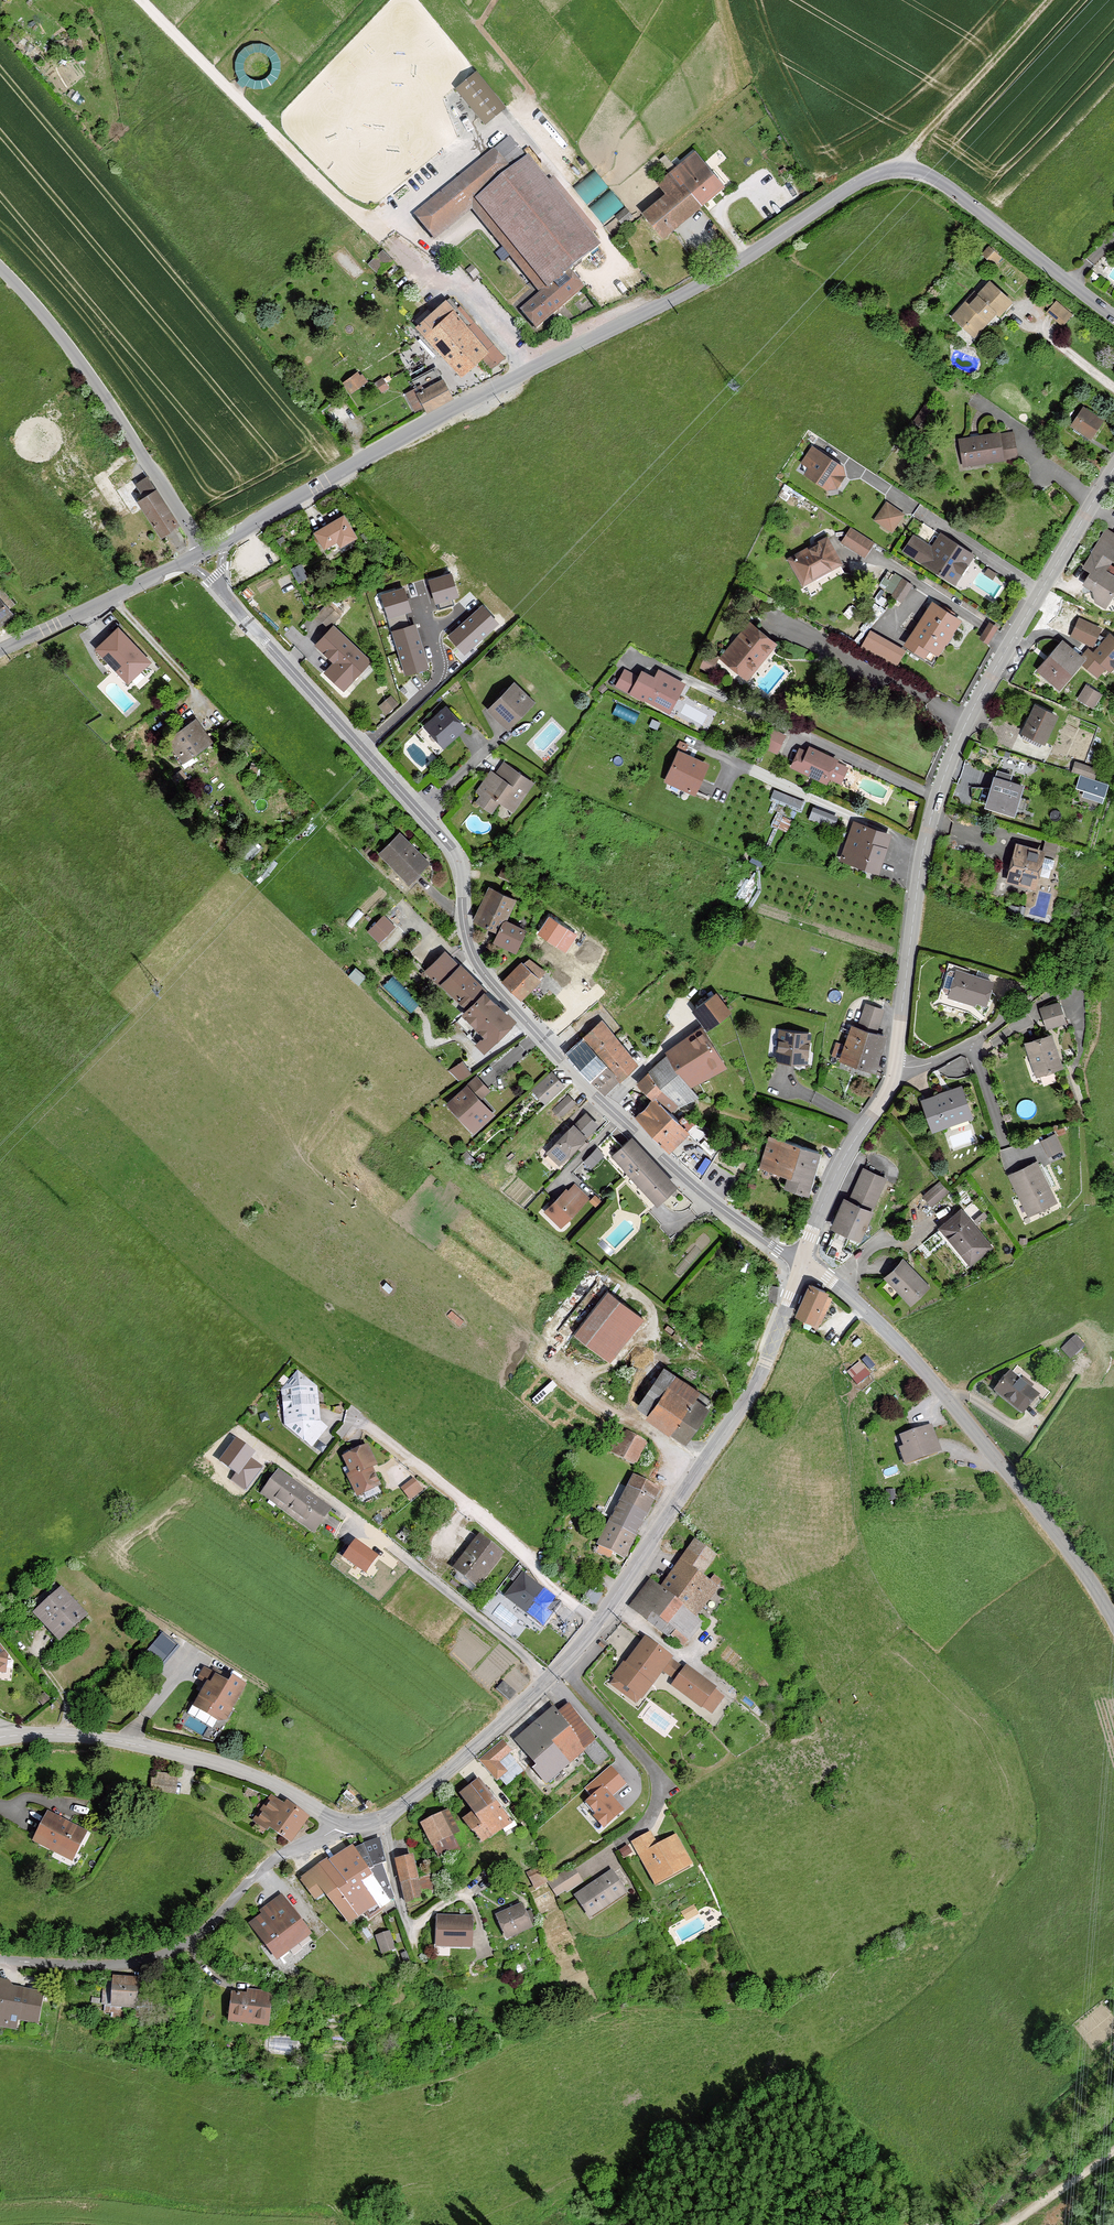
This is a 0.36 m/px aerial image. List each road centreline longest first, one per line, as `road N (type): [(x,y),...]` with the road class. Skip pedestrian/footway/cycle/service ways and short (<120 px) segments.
road 1 (tertiary): [(1113,318),(938,179),(883,171),(677,298),(444,414),(224,540)]
road 2 (track): [(142,0),(360,217),(377,223),(390,215),(505,126),(558,175),(602,233),(609,265)]
road 3 (unclassified): [(894,1065),(919,872),(942,780),(982,690),(1113,469)]
road 4 (residential): [(420,812),(455,855),(467,937),(488,977),(618,1117),(707,1197),(802,1265)]
road 5 (unclassified): [(802,1265),(907,1355),(1060,1543),(1113,1626)]
road 6 (unclassified): [(597,1623),(740,1407),(802,1265)]
road 7 (residential): [(0,1962),(164,1966),(279,1859),(360,1825)]
road 8 (unclassified): [(3,1737),(87,1737),(209,1760),(360,1825)]
road 9 (unclassified): [(0,268),(99,386),(203,551)]
road 10 (residential): [(367,1430),(597,1623)]
road 11 (residential): [(223,592),(420,812)]
road 12 (unclassified): [(383,1821),(550,1678),(597,1623)]
road 13 (track): [(1049,0),(902,169)]
road 14 (unclassified): [(802,1265),(831,1186),(894,1065)]
road 15 (tertiary): [(178,564),(0,651)]
road 16 (residential): [(894,1065),(919,1066),(970,1044),(1030,995)]
road 17 (track): [(1005,2224),(1113,2153)]

